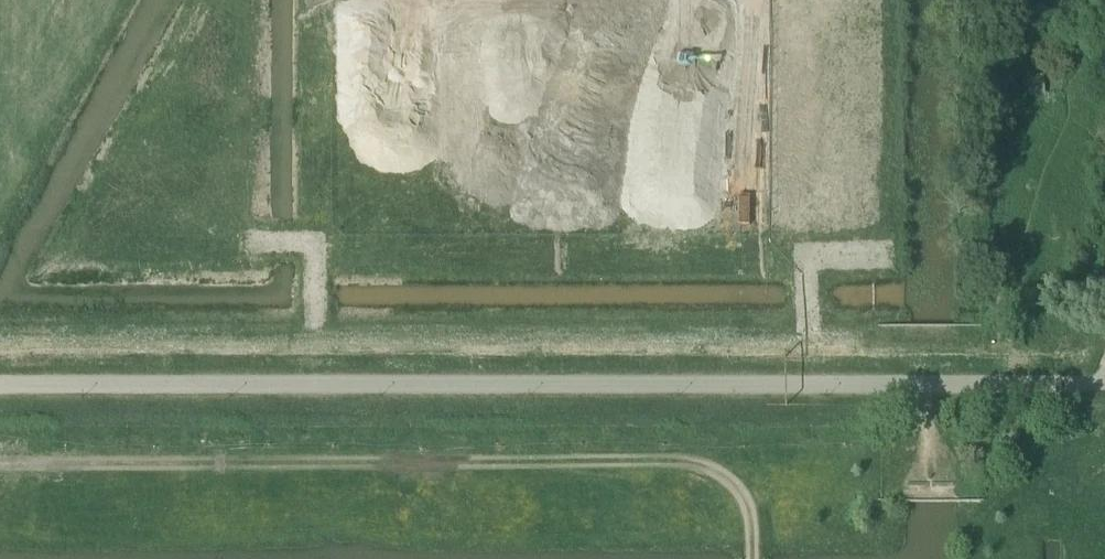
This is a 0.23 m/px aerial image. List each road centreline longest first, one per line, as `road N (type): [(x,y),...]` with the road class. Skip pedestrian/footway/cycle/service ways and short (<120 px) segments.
road 1 (track): [(0,463),(693,462),(737,488),(751,511),(753,558)]
road 2 (track): [(314,385),(314,242),(236,243)]
road 3 (track): [(810,385),(809,257),(885,255)]

